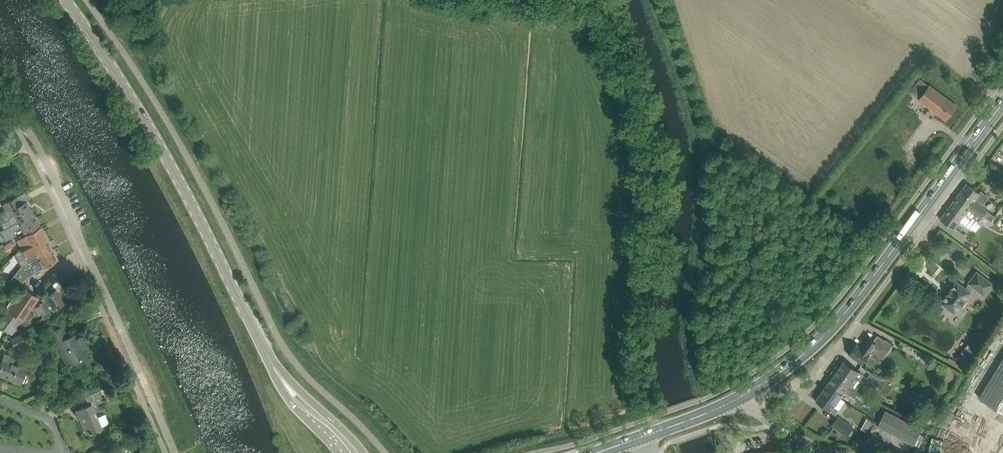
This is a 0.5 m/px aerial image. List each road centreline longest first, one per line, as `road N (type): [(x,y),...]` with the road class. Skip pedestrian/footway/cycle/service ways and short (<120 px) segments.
road 1 (tertiary): [(67,0),(160,149),(282,377)]
road 2 (secondary): [(746,395),(798,360),(845,313),(1002,103)]
road 3 (unclassified): [(175,452),(31,131)]

